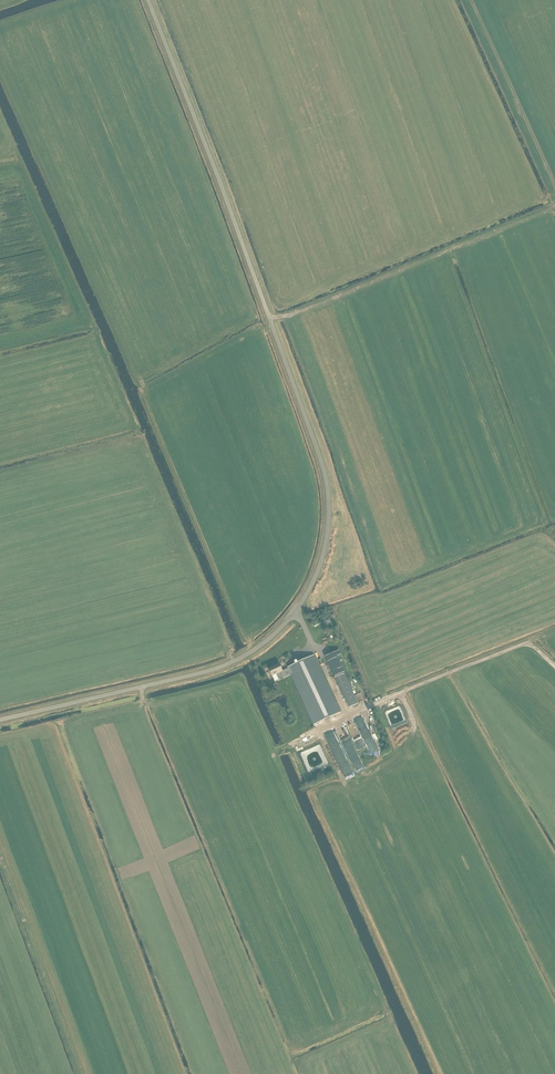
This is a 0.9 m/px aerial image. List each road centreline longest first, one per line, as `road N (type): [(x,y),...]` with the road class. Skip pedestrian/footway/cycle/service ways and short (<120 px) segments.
road 1 (unclassified): [(0,721),(201,672),(252,651),(304,597),(325,544),(327,488),(319,453),(147,0)]

